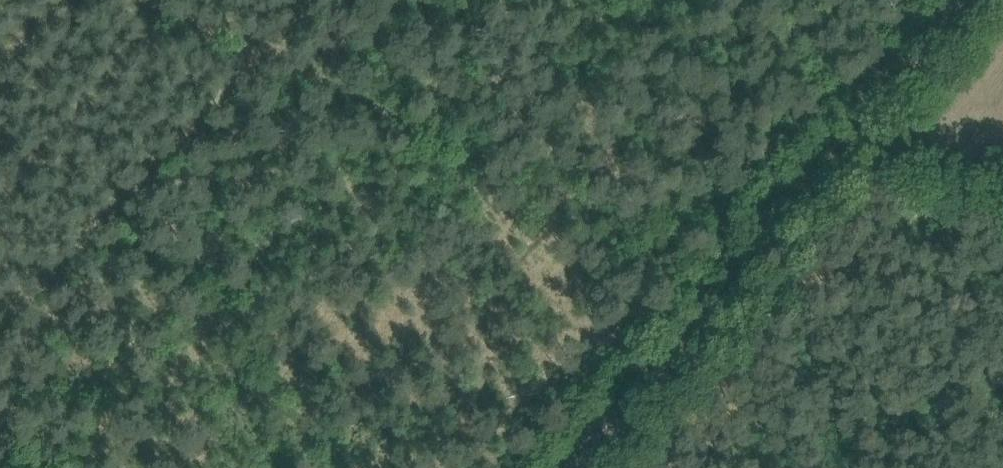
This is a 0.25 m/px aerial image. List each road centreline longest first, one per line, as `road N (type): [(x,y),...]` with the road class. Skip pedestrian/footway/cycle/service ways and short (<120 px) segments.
road 1 (track): [(955,0),(561,467)]

